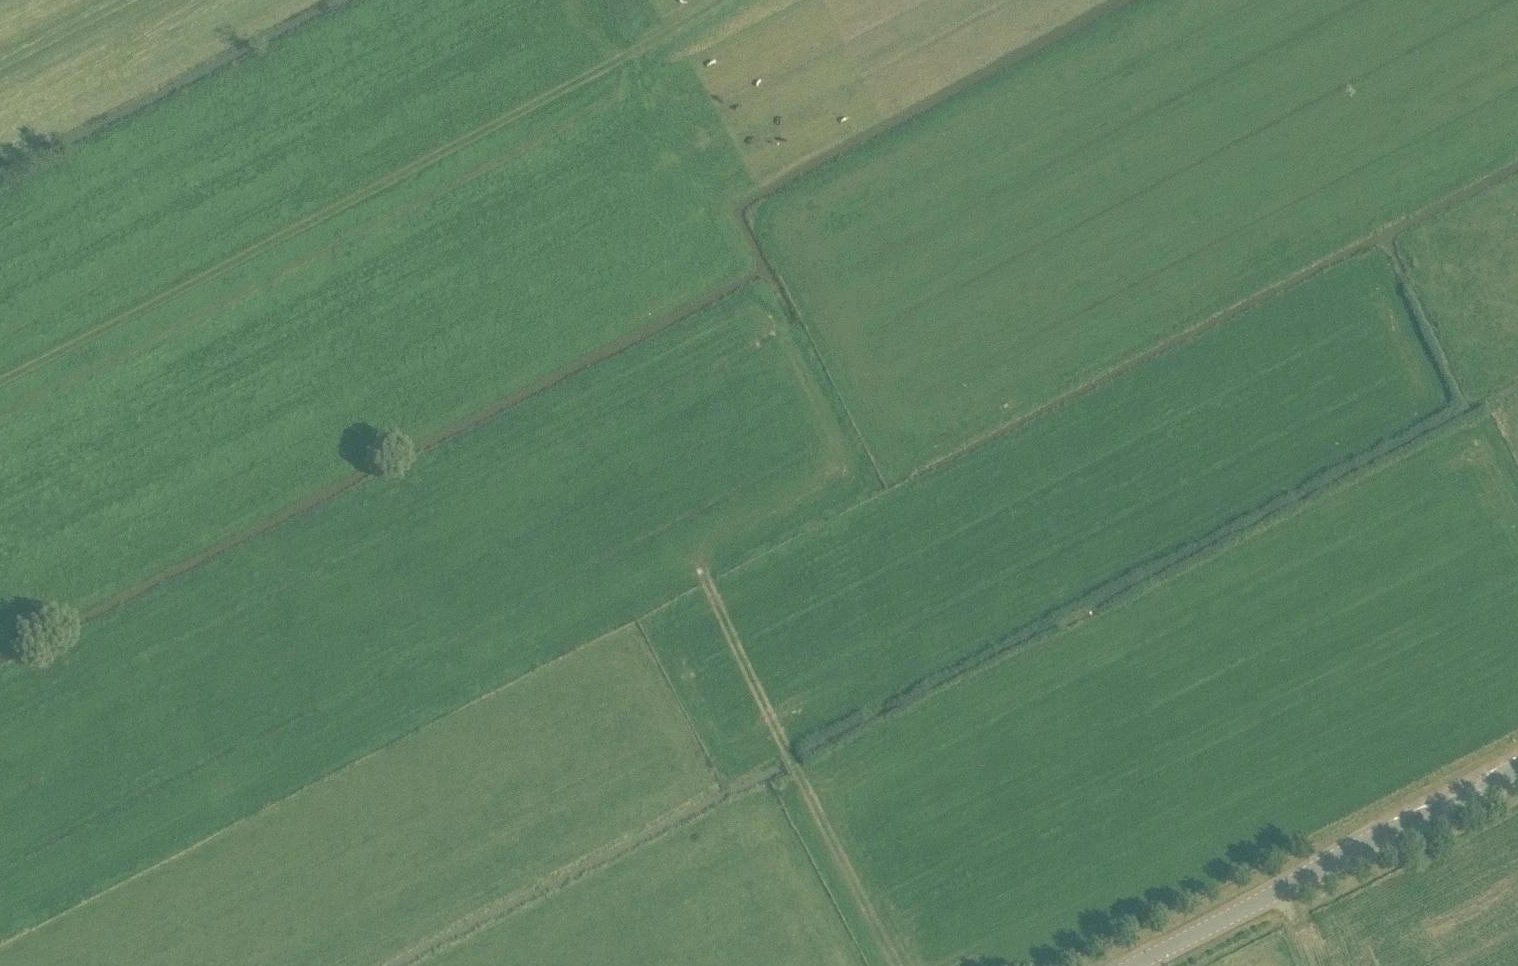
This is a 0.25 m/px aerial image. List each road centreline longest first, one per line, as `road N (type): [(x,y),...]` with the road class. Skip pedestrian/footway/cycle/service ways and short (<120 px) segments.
road 1 (secondary): [(1132,965),(1517,768)]

